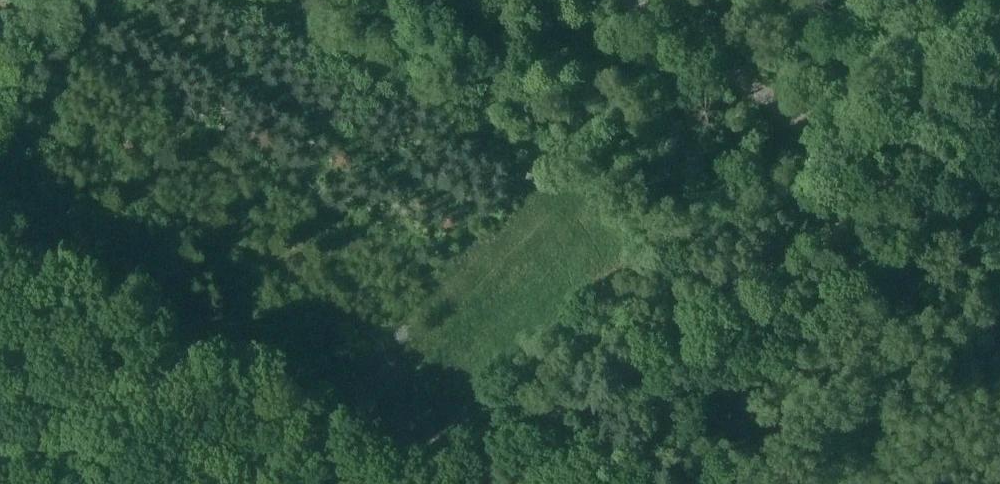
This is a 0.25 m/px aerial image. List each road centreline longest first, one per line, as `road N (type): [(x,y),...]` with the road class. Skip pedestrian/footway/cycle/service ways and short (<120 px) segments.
road 1 (residential): [(999,264),(632,0)]

